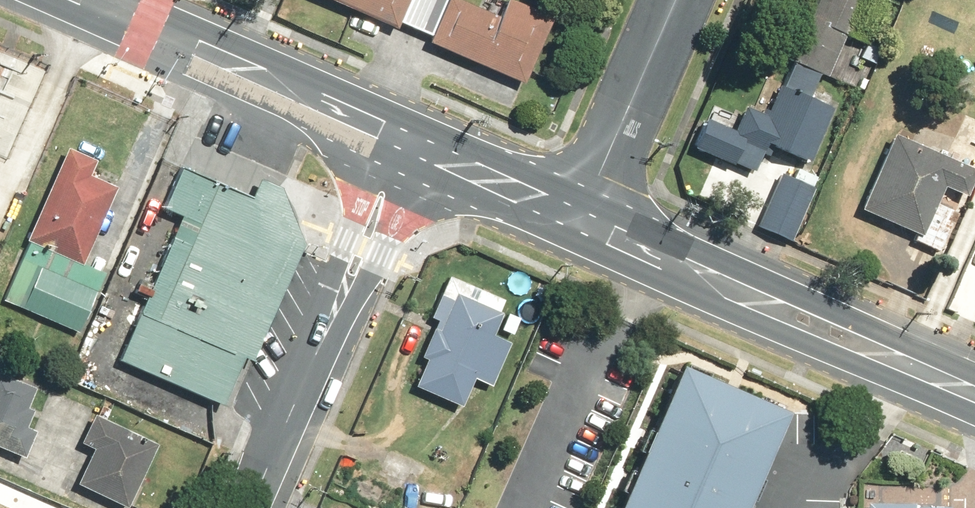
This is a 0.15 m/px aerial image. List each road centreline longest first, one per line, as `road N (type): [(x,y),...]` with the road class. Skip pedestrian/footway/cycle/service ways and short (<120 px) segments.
road 1 (secondary): [(974,387),(588,218)]
road 2 (tertiary): [(243,507),(401,143)]
road 3 (secondary): [(401,143),(86,0)]
road 4 (tertiary): [(588,218),(682,0)]
road 5 (secondary): [(588,218),(401,143)]

